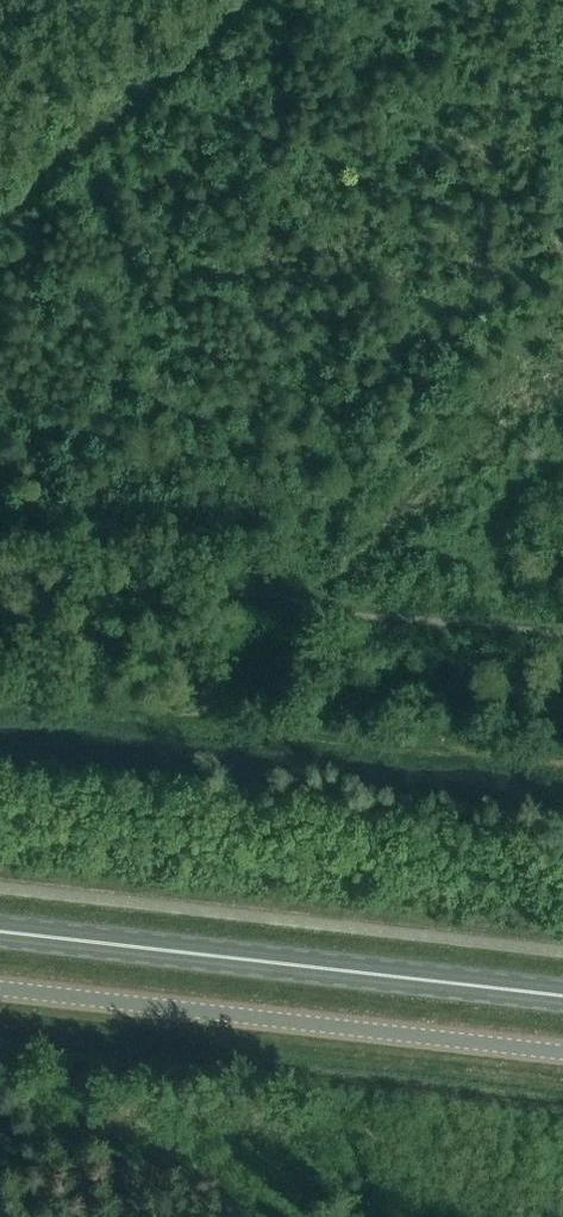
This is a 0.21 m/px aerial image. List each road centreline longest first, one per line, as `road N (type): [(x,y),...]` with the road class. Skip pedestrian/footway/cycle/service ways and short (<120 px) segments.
road 1 (primary): [(562,998),(0,934)]
road 2 (unclassified): [(0,990),(562,1054)]
road 3 (track): [(0,207),(234,0)]

